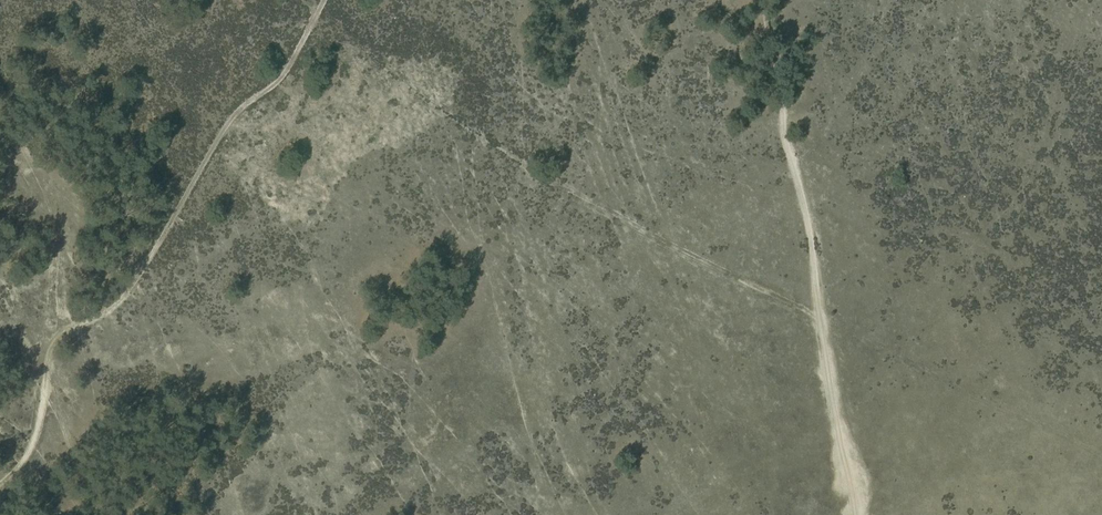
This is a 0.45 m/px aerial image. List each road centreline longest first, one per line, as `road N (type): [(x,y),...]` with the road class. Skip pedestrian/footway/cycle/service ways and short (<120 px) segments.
road 1 (track): [(0,481),(27,454),(47,357),(65,334),(125,293),(220,132),(288,67),(323,0)]
road 2 (track): [(318,10),(400,83),(530,174),(820,322)]
road 3 (track): [(761,0),(855,514)]

